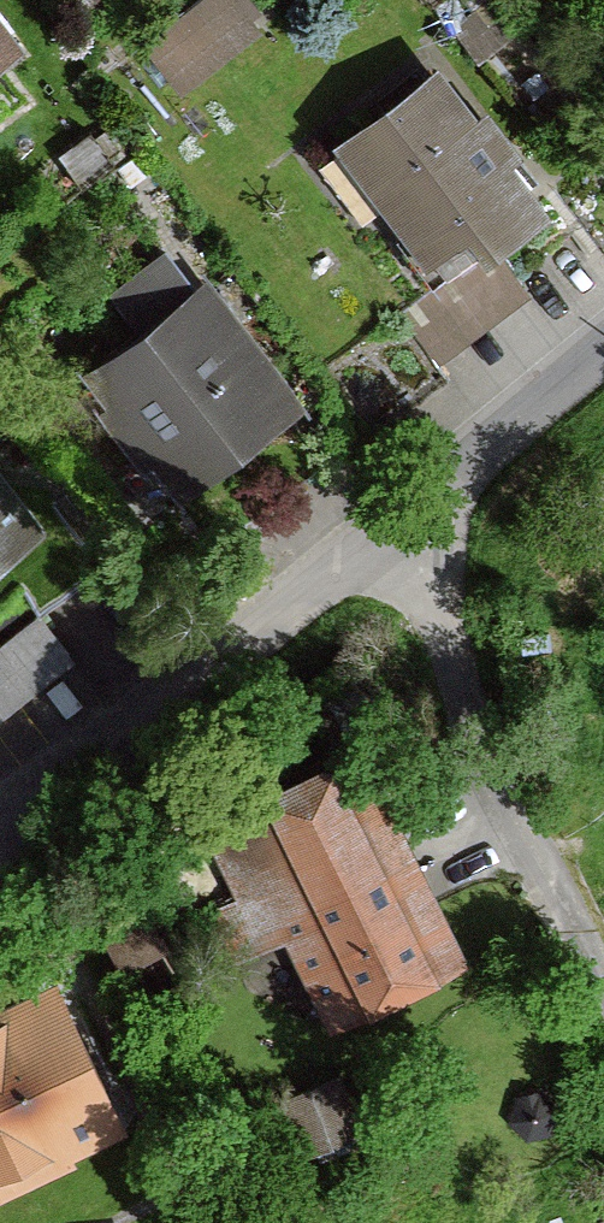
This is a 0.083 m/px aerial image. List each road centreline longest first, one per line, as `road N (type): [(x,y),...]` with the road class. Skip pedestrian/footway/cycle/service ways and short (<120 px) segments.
road 1 (unclassified): [(375,535),(603,1000)]
road 2 (residential): [(0,831),(255,638),(375,535)]
road 3 (residential): [(375,535),(603,338)]

